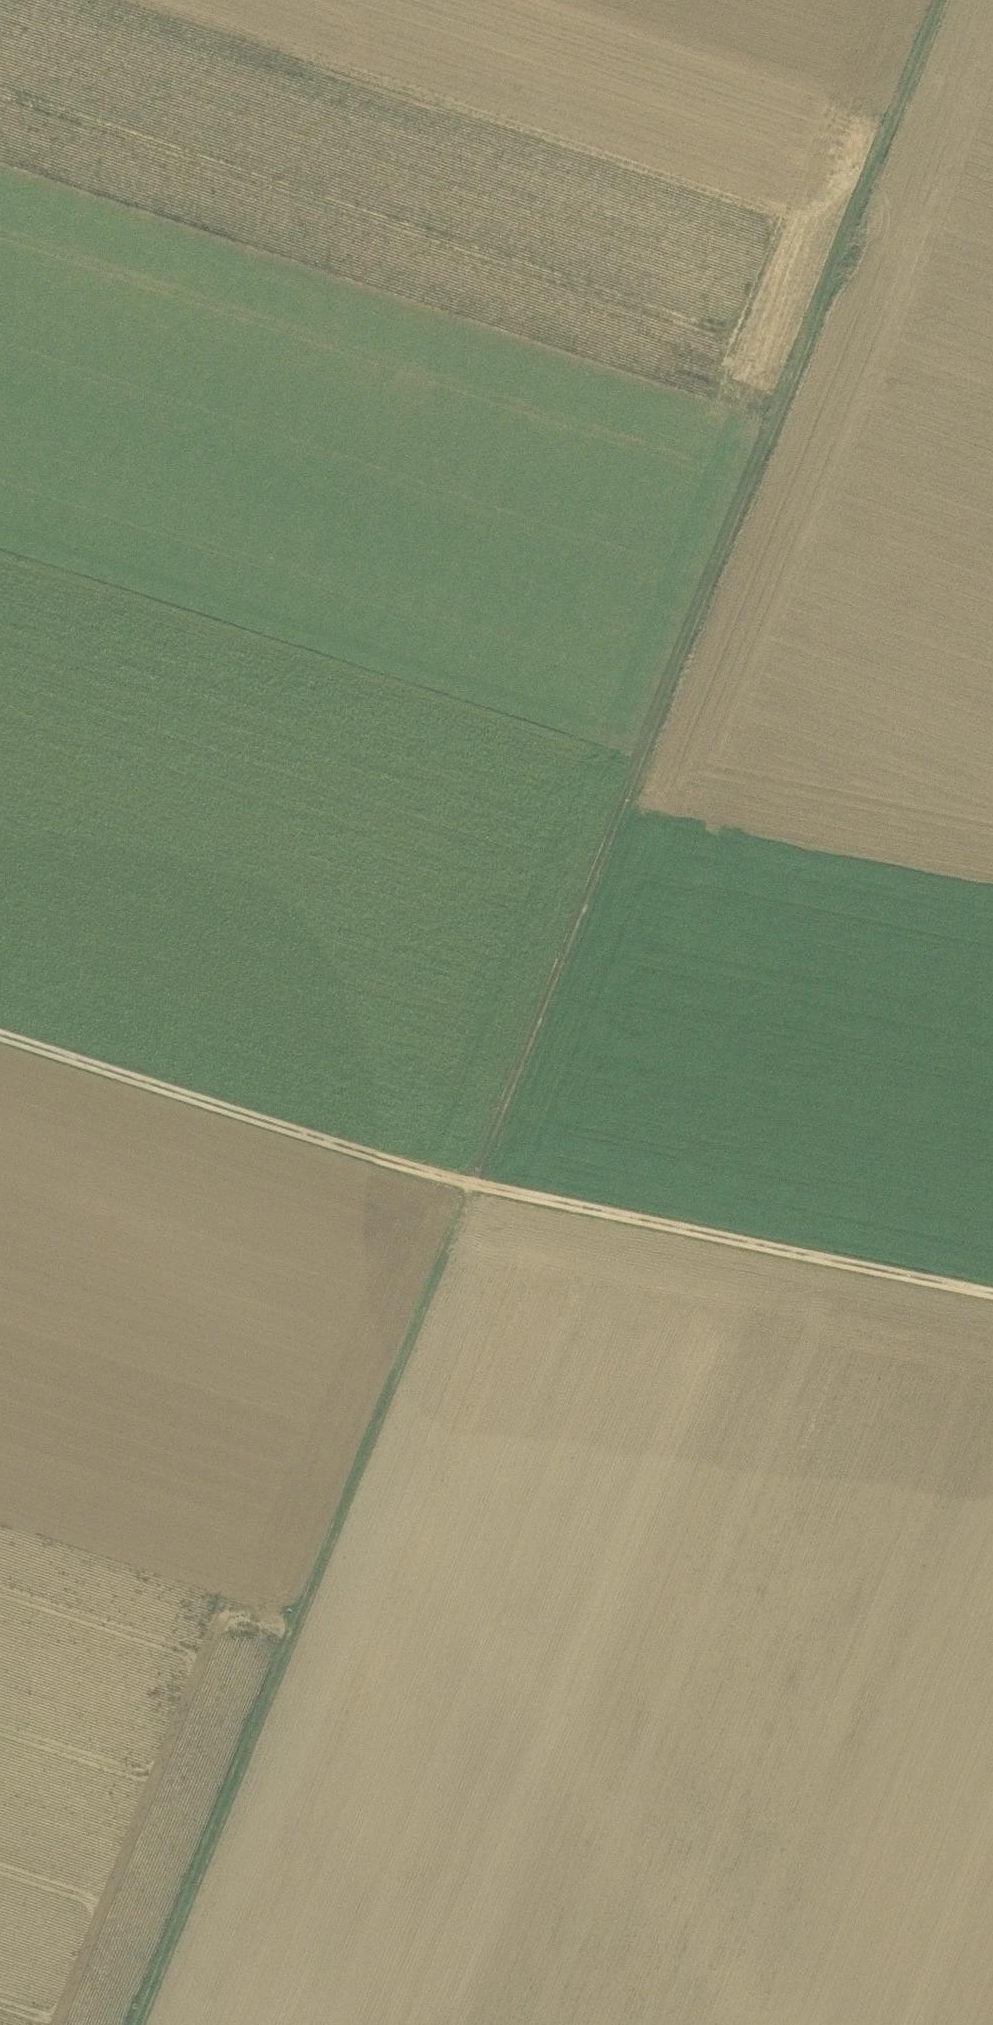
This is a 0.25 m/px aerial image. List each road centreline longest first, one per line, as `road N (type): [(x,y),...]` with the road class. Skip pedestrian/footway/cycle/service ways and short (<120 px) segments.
road 1 (track): [(992,1296),(471,1187),(0,1035)]
road 2 (track): [(139,2024),(471,1187)]

